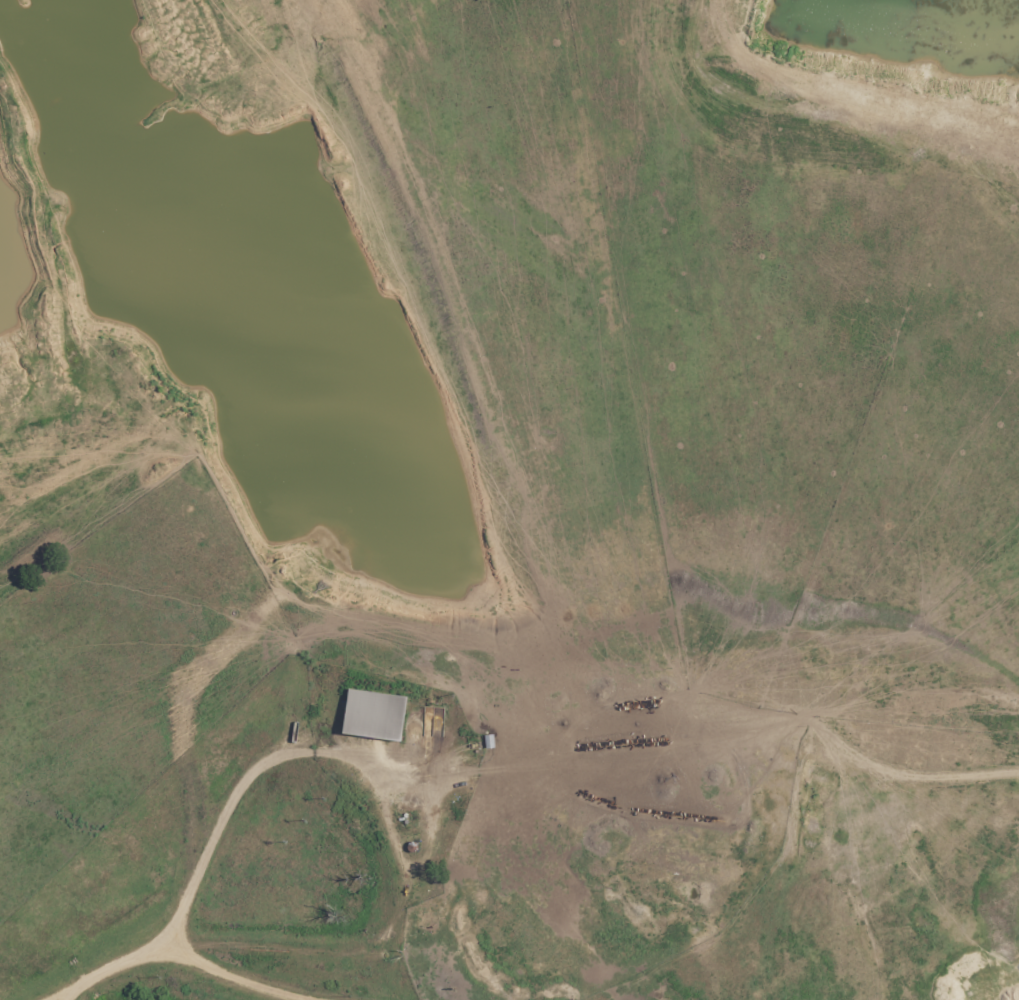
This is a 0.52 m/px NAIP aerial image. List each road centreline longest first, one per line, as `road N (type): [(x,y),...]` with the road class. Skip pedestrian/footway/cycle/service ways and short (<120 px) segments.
road 1 (residential): [(470,769),(672,728),(731,731),(868,766),(1018,775)]
road 2 (residential): [(470,769),(387,764),(325,746),(280,763),(209,849),(161,938),(131,957)]
road 3 (residential): [(395,827),(398,906),(369,939),(206,940),(155,949),(111,963),(63,999)]

